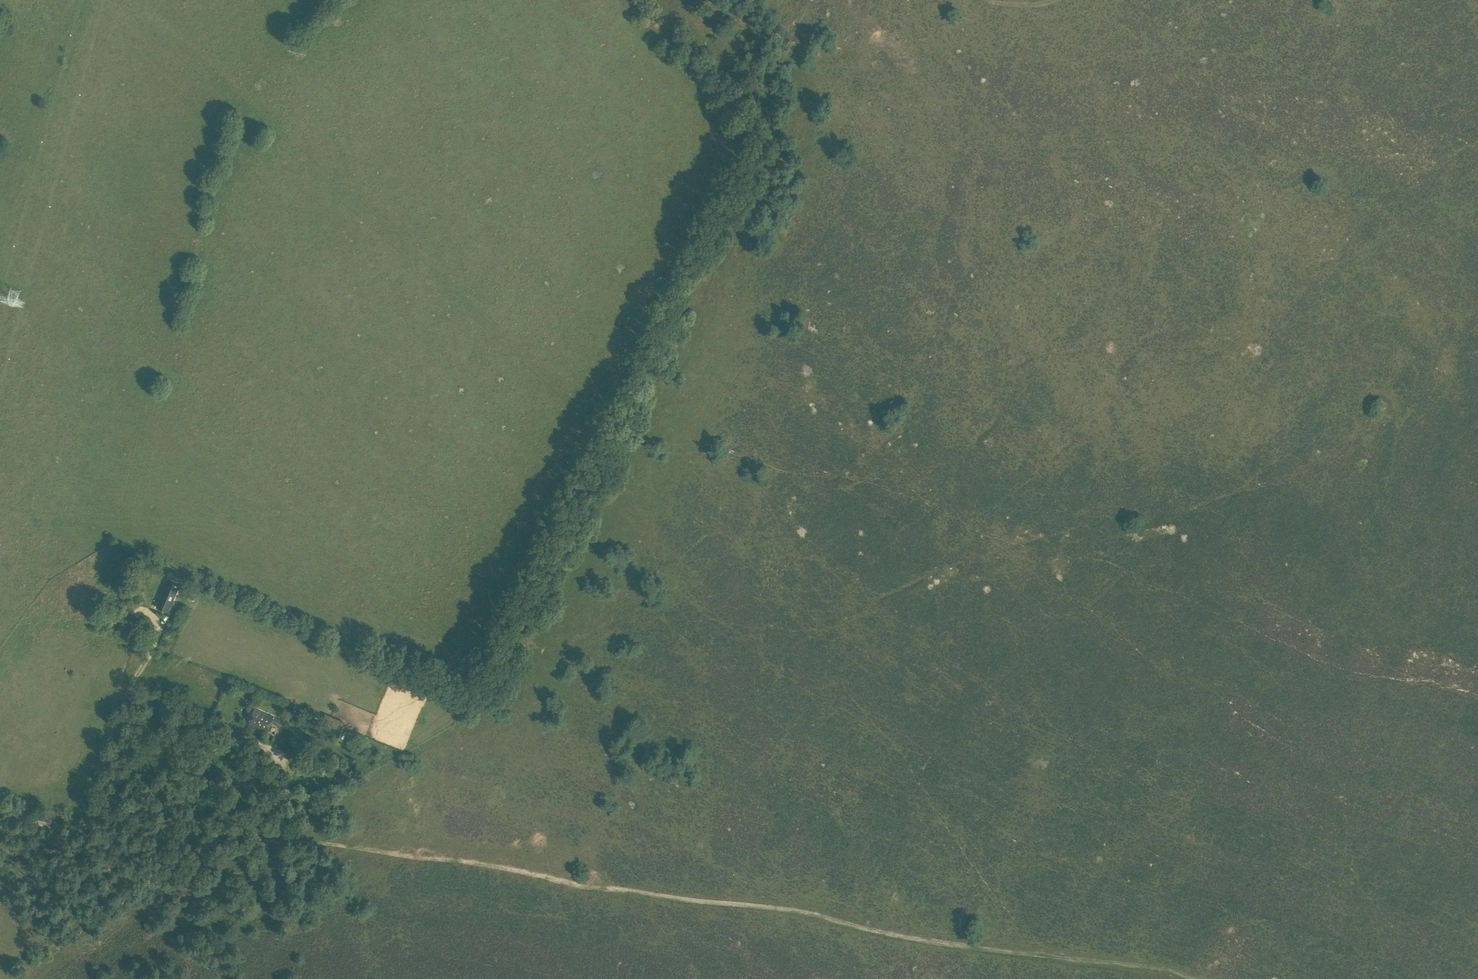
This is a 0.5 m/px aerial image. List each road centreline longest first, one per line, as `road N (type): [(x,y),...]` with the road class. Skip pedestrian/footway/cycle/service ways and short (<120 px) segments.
road 1 (track): [(1194,978),(1159,967),(937,941),(809,911),(274,838)]
road 2 (track): [(233,831),(272,809),(288,788),(287,762),(257,743),(218,749),(120,818)]
road 3 (track): [(253,832),(120,818),(63,829),(0,808)]
road 4 (track): [(95,824),(128,691),(160,627)]

